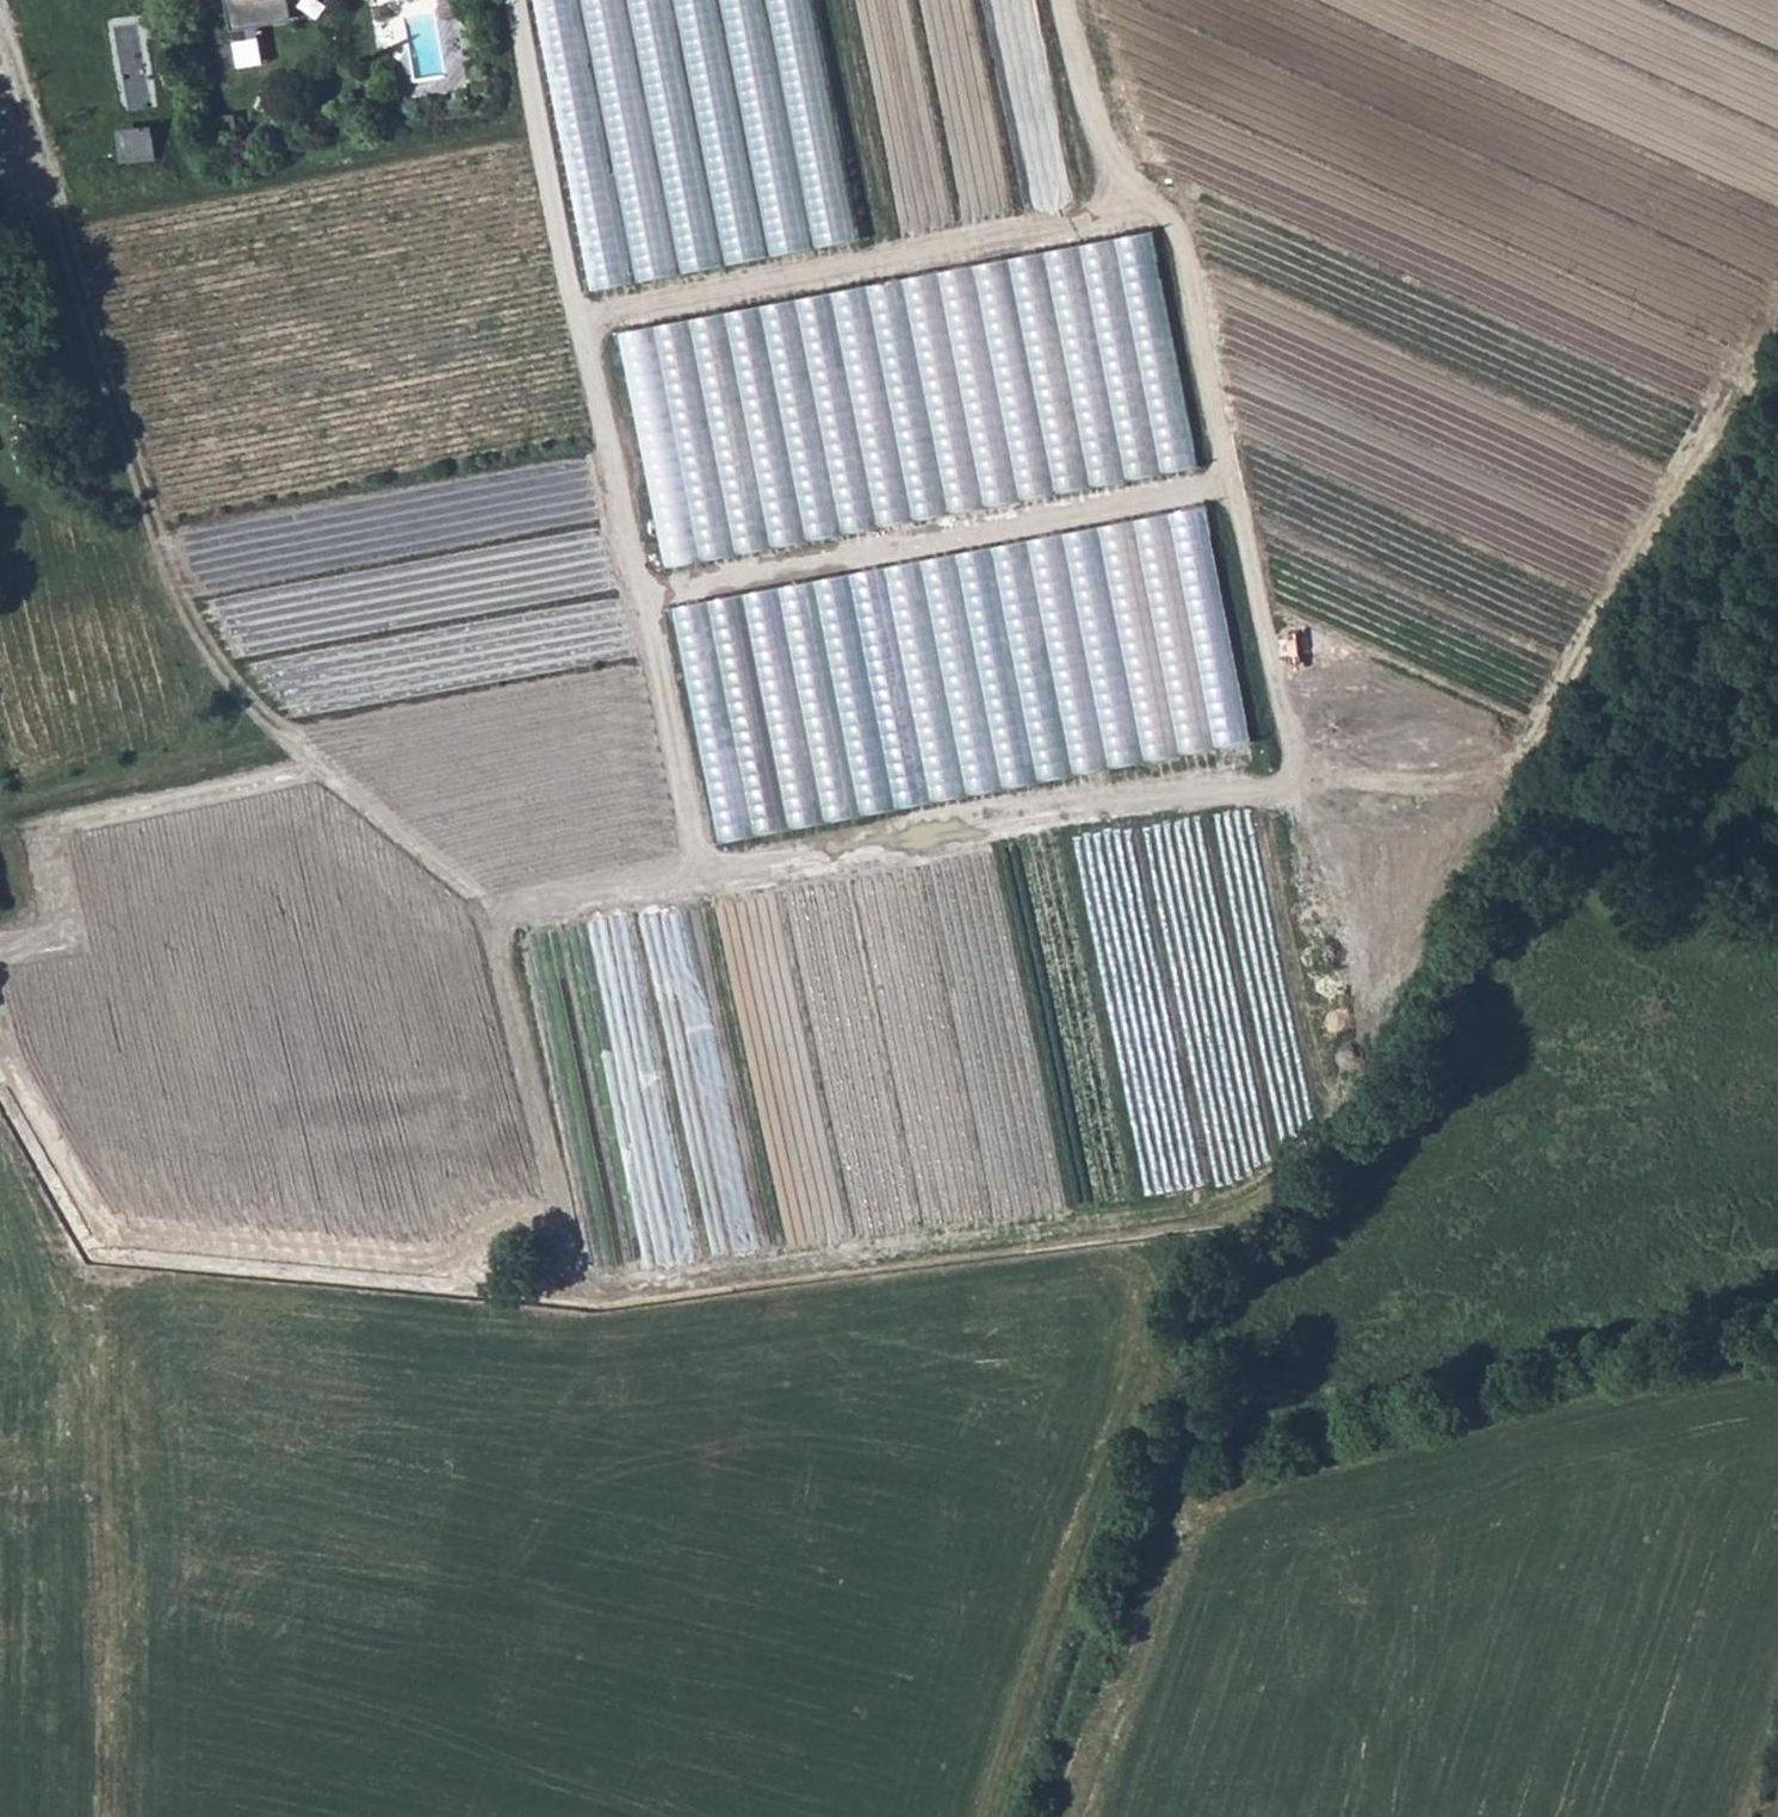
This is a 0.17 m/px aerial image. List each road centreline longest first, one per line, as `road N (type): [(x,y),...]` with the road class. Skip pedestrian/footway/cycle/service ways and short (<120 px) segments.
road 1 (track): [(561,1304),(551,1181),(488,978),(447,896),(377,794),(257,664),(174,551),(125,440),(0,16)]

